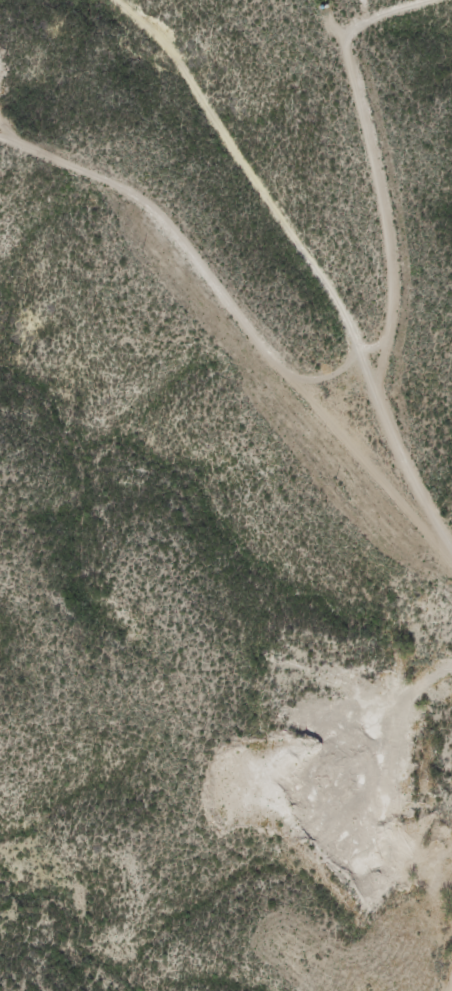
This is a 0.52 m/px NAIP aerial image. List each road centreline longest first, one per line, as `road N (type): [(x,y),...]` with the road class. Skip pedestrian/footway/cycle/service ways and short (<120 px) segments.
road 1 (track): [(121,0),(206,93),(295,230),(362,353),(423,512),(451,556)]
road 2 (track): [(423,512),(275,361),(161,214),(99,169),(0,139)]

